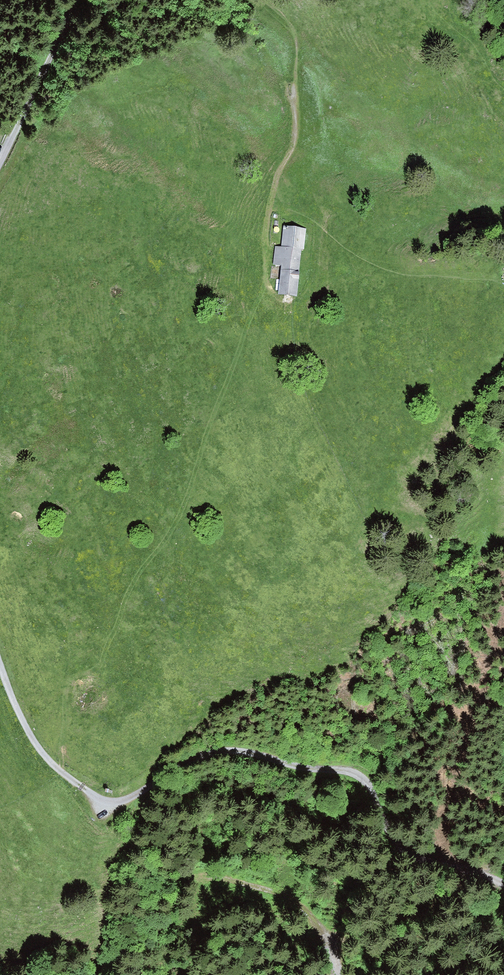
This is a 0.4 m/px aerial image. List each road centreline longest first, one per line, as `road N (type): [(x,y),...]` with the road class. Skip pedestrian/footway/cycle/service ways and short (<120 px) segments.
road 1 (track): [(503,883),(400,847),(356,771),(228,752),(189,762),(117,806),(104,802),(50,761),(26,727),(0,663)]
road 2 (track): [(273,292),(266,280),(268,211),(295,140),(299,37),(288,18),(262,0)]
road 3 (track): [(196,876),(241,881),(295,900),(331,946),(339,974)]
road 4 (track): [(0,163),(72,0)]

